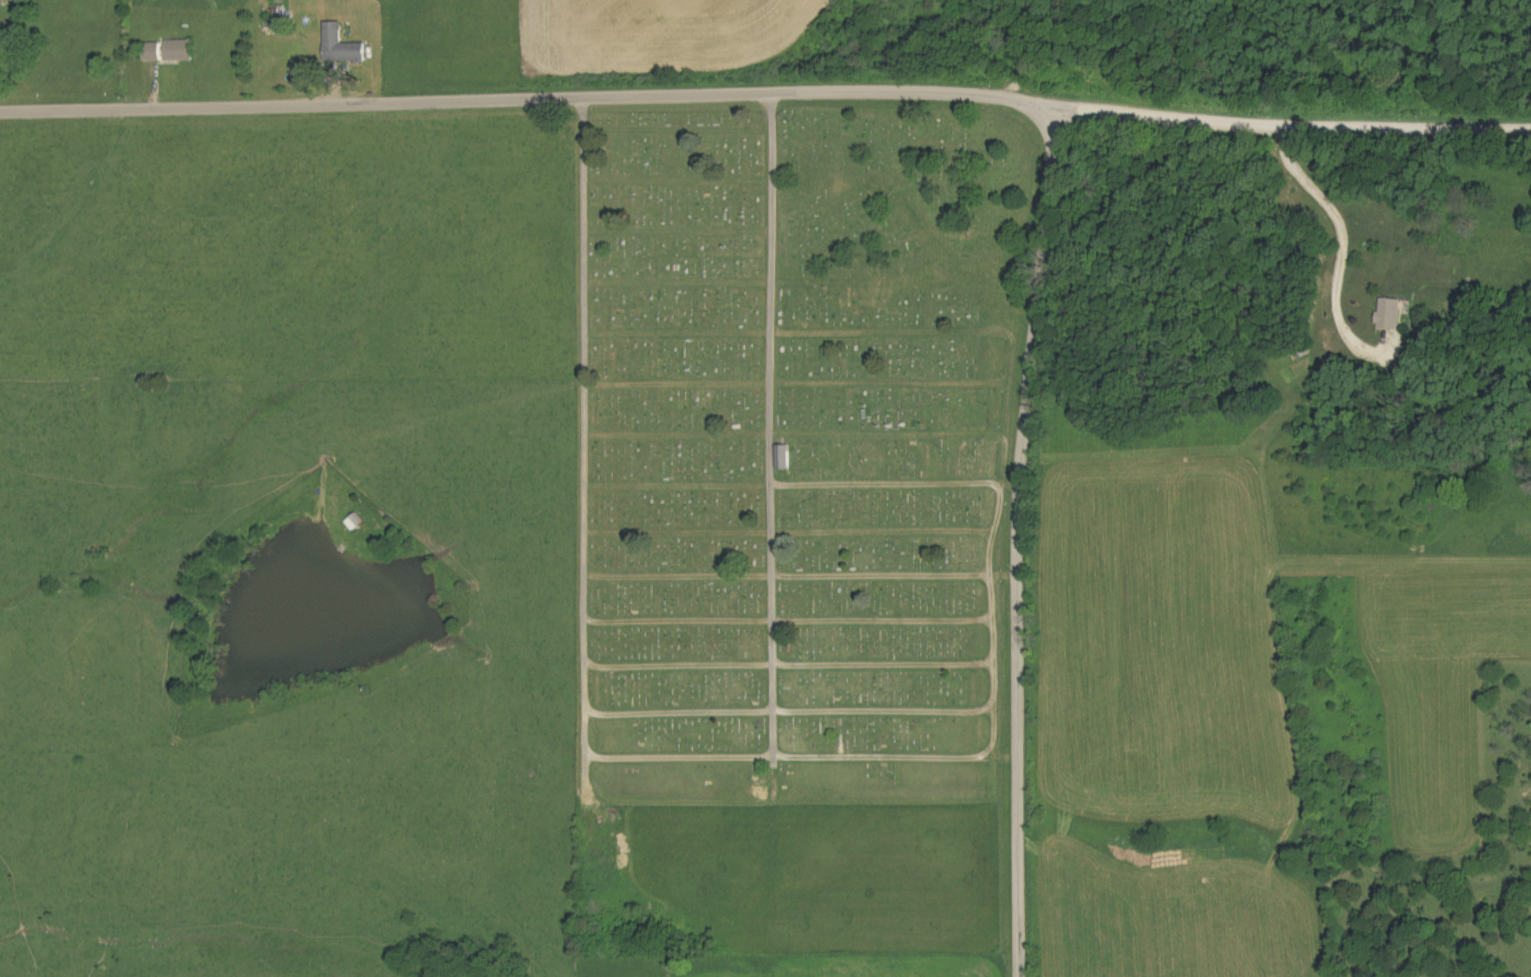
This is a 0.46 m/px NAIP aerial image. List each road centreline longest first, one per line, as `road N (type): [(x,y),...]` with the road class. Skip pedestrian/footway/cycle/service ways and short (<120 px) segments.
road 1 (residential): [(0,106),(549,93),(973,95),(1051,109),(1284,126),(1530,126)]
road 2 (residential): [(1017,976),(1016,507),(1051,109)]

